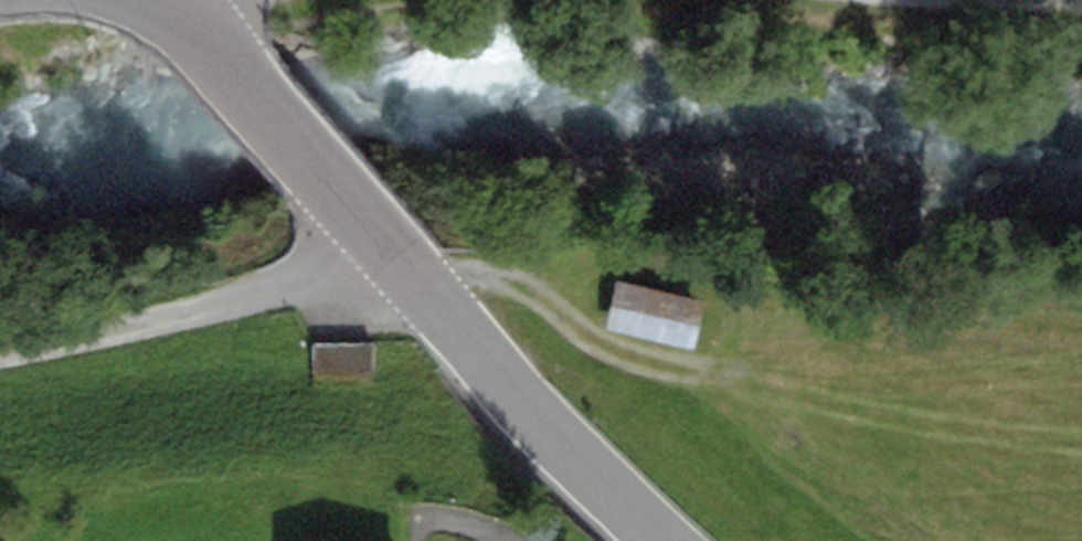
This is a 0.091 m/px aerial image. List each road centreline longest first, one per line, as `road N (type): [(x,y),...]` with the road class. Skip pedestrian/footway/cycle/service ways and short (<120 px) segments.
road 1 (tertiary): [(663,540),(498,381),(176,0)]
road 2 (track): [(385,240),(321,275),(0,357)]

